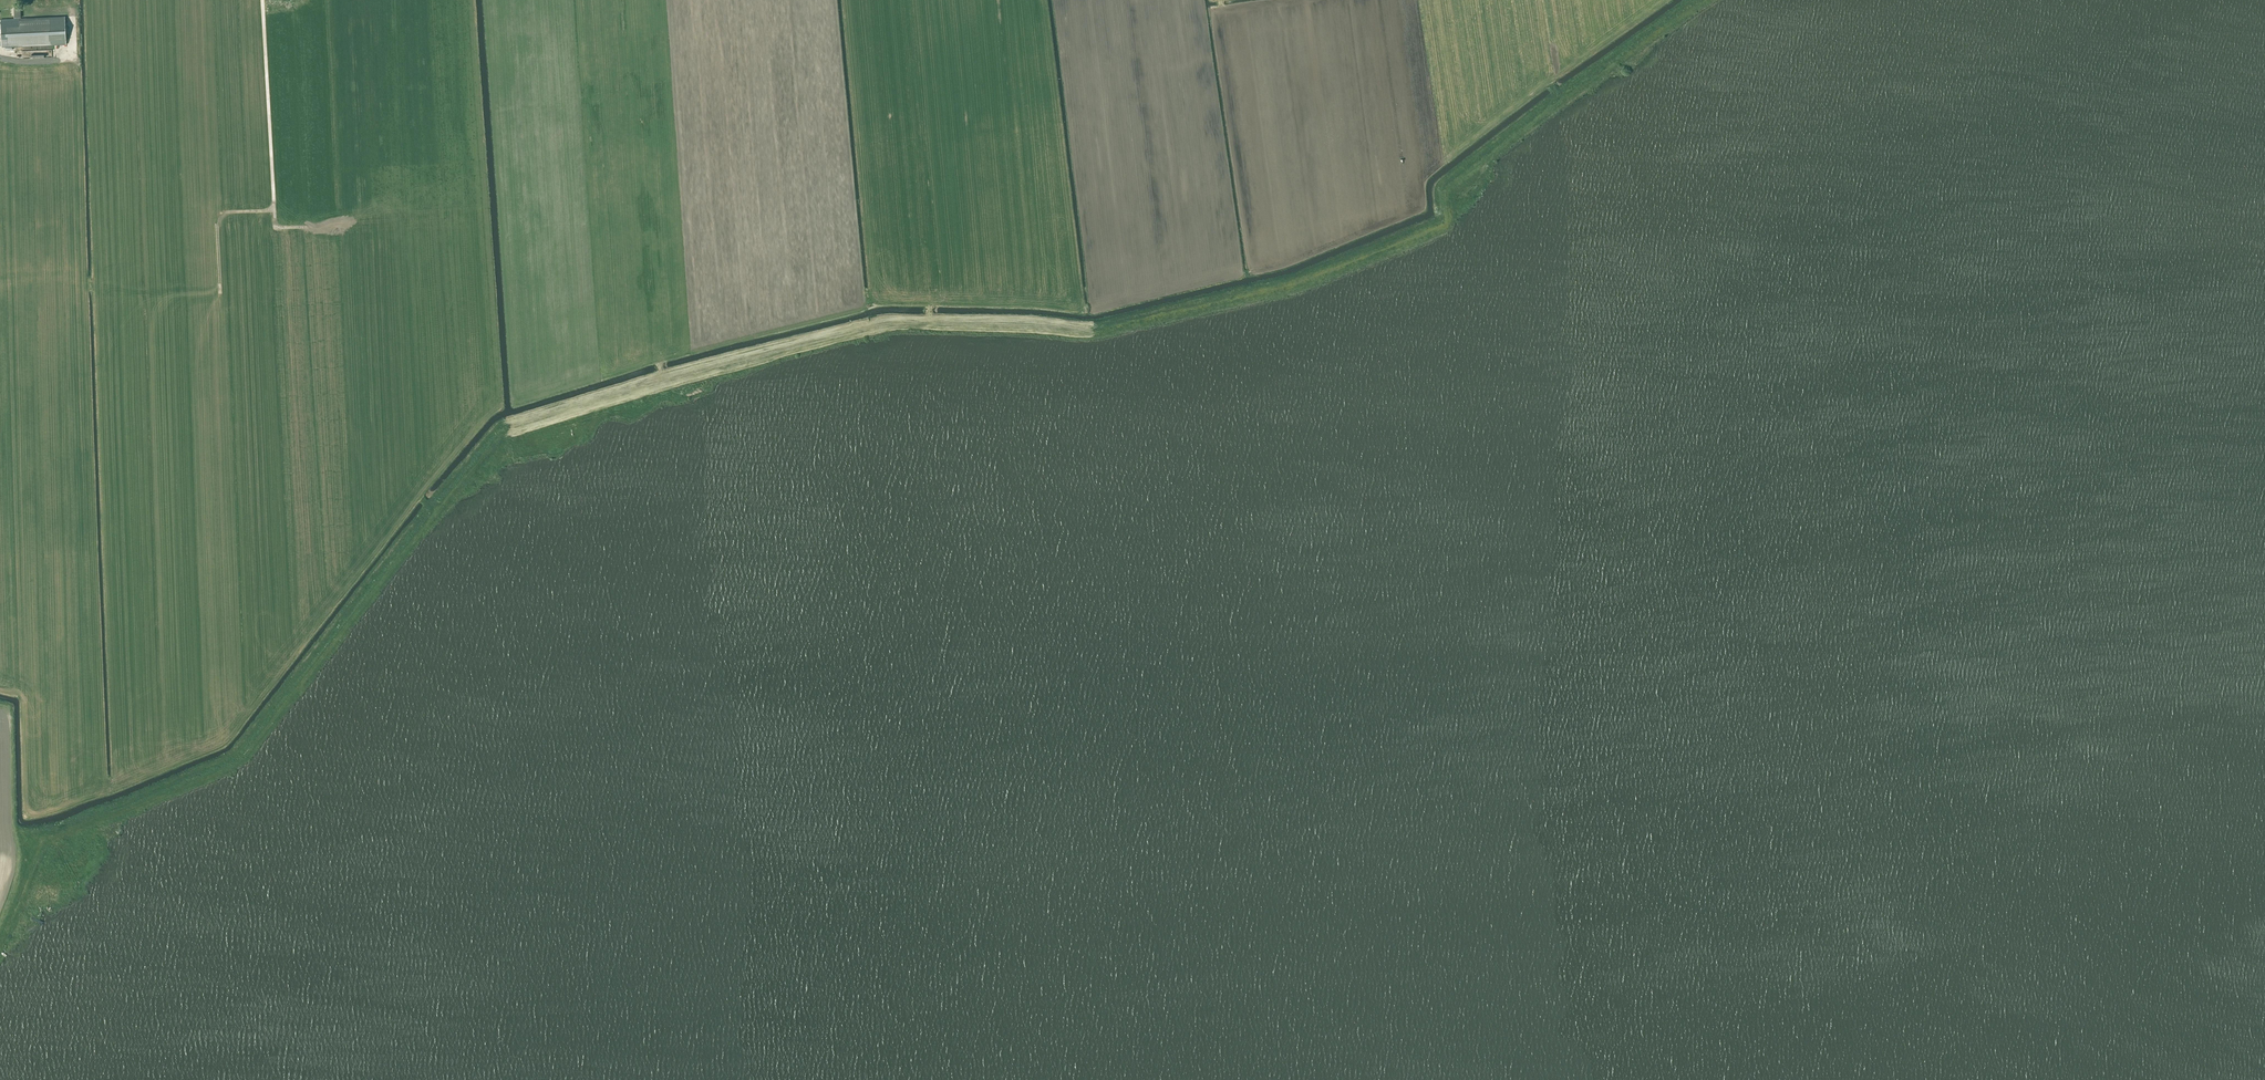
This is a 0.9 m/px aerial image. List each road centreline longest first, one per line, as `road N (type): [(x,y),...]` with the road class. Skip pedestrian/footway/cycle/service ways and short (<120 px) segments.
road 1 (track): [(262,0),(275,225),(308,227)]
road 2 (track): [(0,703),(12,718),(23,860),(0,918)]
road 3 (track): [(274,210),(218,217),(220,293)]

